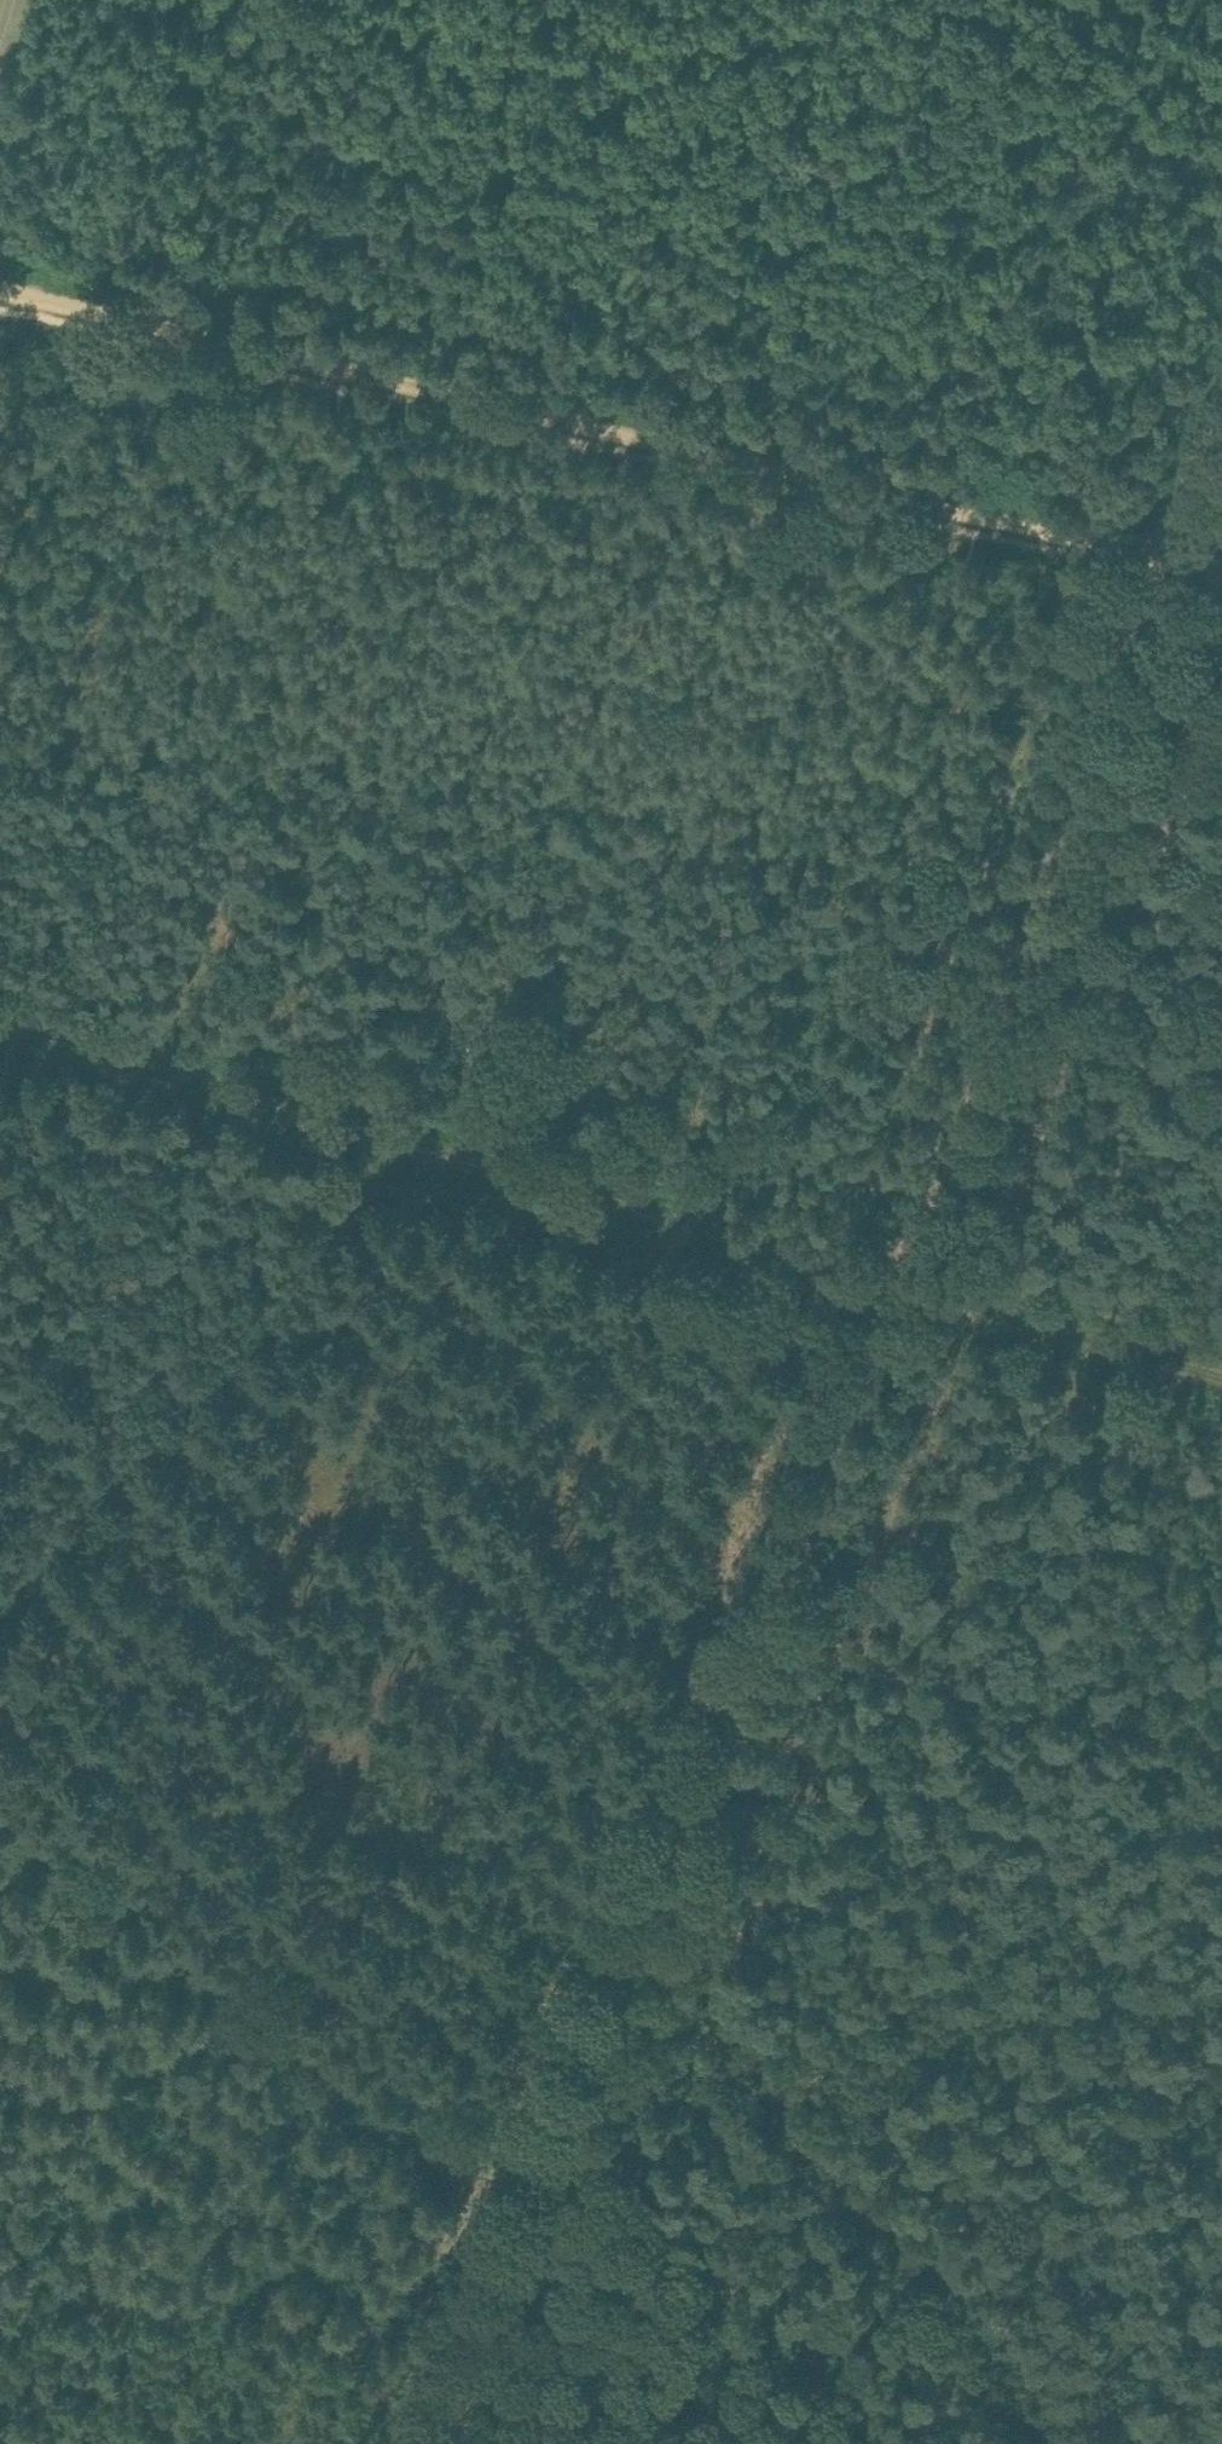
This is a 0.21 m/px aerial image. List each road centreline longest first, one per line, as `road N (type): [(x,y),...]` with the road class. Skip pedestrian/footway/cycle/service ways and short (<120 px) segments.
road 1 (track): [(1221,570),(0,295)]
road 2 (track): [(902,1272),(1162,575)]
road 3 (track): [(654,1918),(902,1272)]
road 4 (track): [(654,1918),(1089,2443)]
road 5 (track): [(393,1131),(0,1583)]
road 6 (track): [(454,2443),(654,1918)]
road 7 (track): [(902,1272),(393,1131)]
road 8 (track): [(393,1131),(0,1020)]
road 9 (track): [(1221,1364),(902,1272)]
road 10 (unclassified): [(1162,575),(1221,414)]

